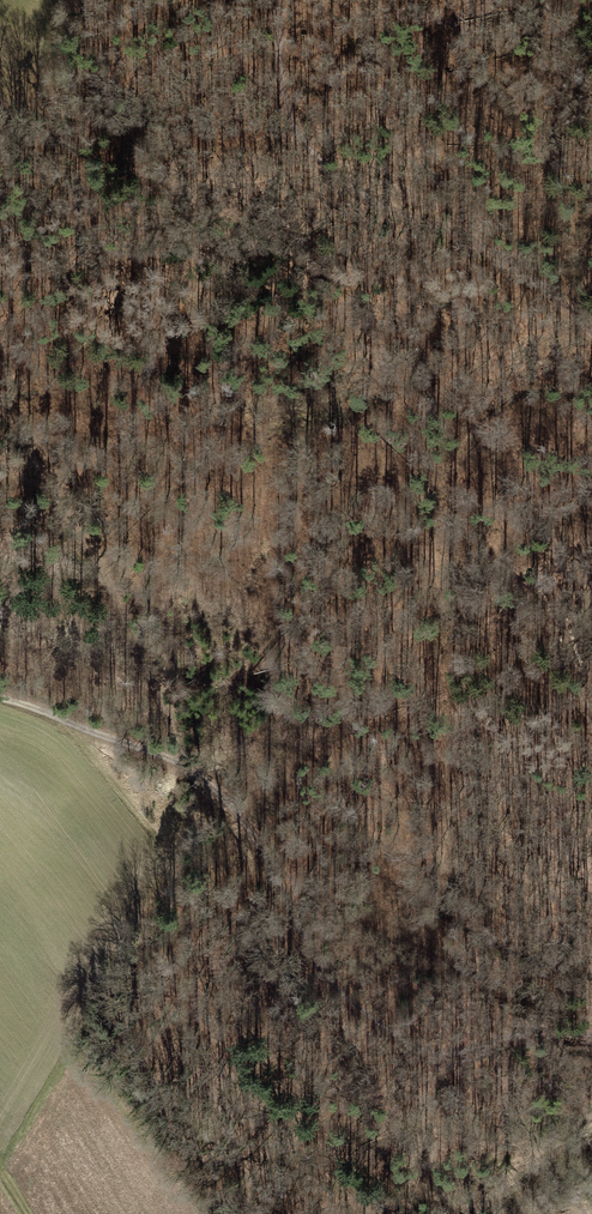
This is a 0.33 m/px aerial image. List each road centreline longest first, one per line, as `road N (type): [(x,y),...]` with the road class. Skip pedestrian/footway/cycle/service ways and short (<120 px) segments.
road 1 (track): [(0,1164),(71,1056),(76,1013),(43,963),(33,929),(45,895),(70,886),(138,895),(181,819),(138,652),(0,411)]
road 2 (track): [(591,700),(552,600),(422,503),(352,420),(96,204),(68,168),(51,118)]
road 3 (track): [(591,1031),(553,1026),(440,1071),(402,1052),(288,926),(226,809),(172,760),(0,698)]
road 4 (track): [(591,339),(544,285),(473,243),(378,205),(312,149),(277,16),(280,0)]

